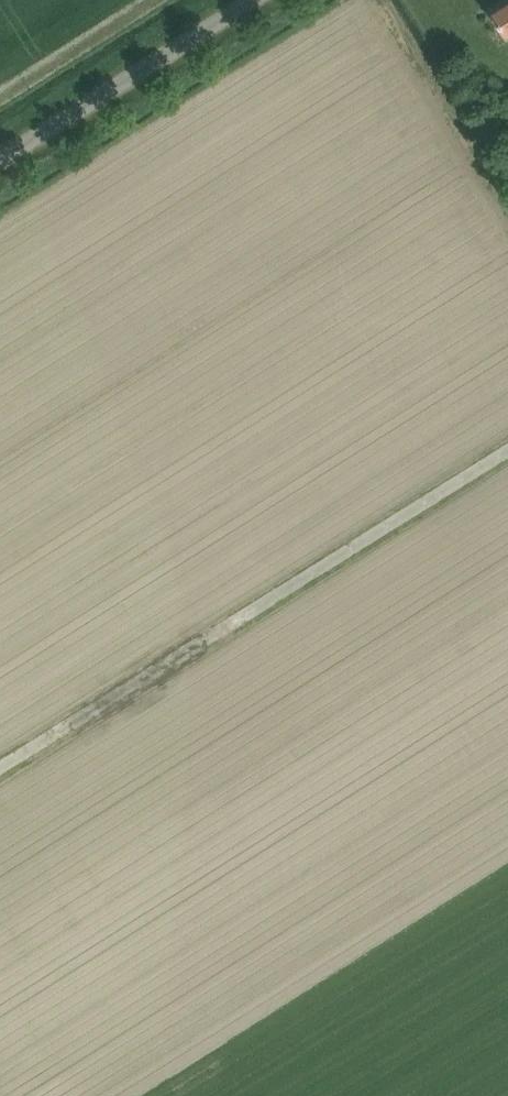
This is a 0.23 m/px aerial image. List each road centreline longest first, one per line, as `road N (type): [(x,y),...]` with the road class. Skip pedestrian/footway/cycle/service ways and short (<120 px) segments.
road 1 (unclassified): [(0,159),(251,0)]

